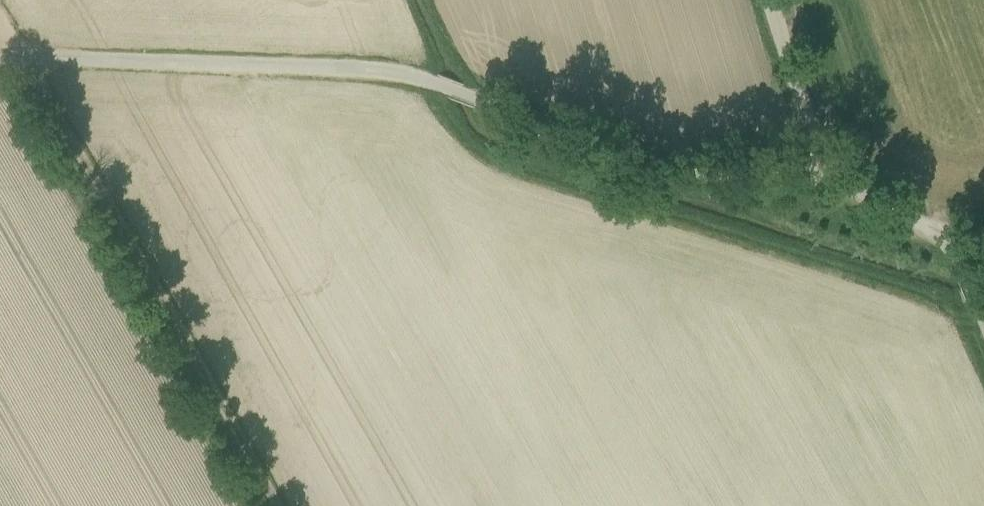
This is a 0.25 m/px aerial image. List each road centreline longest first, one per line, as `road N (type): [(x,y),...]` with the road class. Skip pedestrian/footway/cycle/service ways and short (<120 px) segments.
road 1 (unclassified): [(832,171),(716,176),(626,163),(431,85),(381,74),(0,57)]
road 2 (track): [(0,28),(279,505)]
road 3 (unclassified): [(832,171),(941,234),(983,323)]
road 4 (unclassified): [(769,0),(832,171)]

